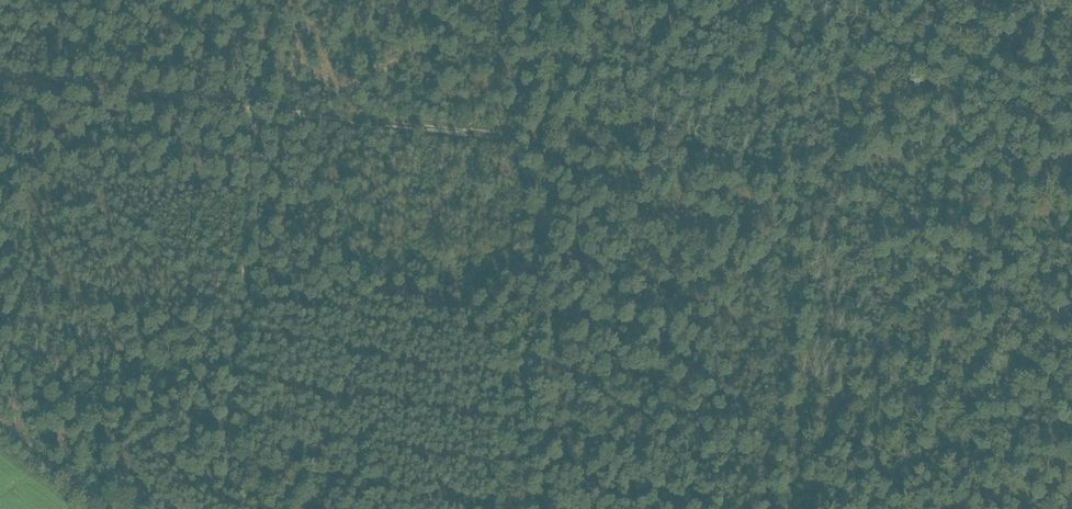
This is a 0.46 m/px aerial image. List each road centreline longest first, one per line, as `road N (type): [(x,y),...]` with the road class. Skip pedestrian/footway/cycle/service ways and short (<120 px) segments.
road 1 (track): [(510,508),(550,142)]
road 2 (track): [(256,108),(550,142)]
road 3 (track): [(0,83),(256,108)]
road 4 (track): [(989,0),(969,24),(1071,117)]
road 5 (track): [(550,142),(565,0)]
road 6 (track): [(0,428),(108,508)]

